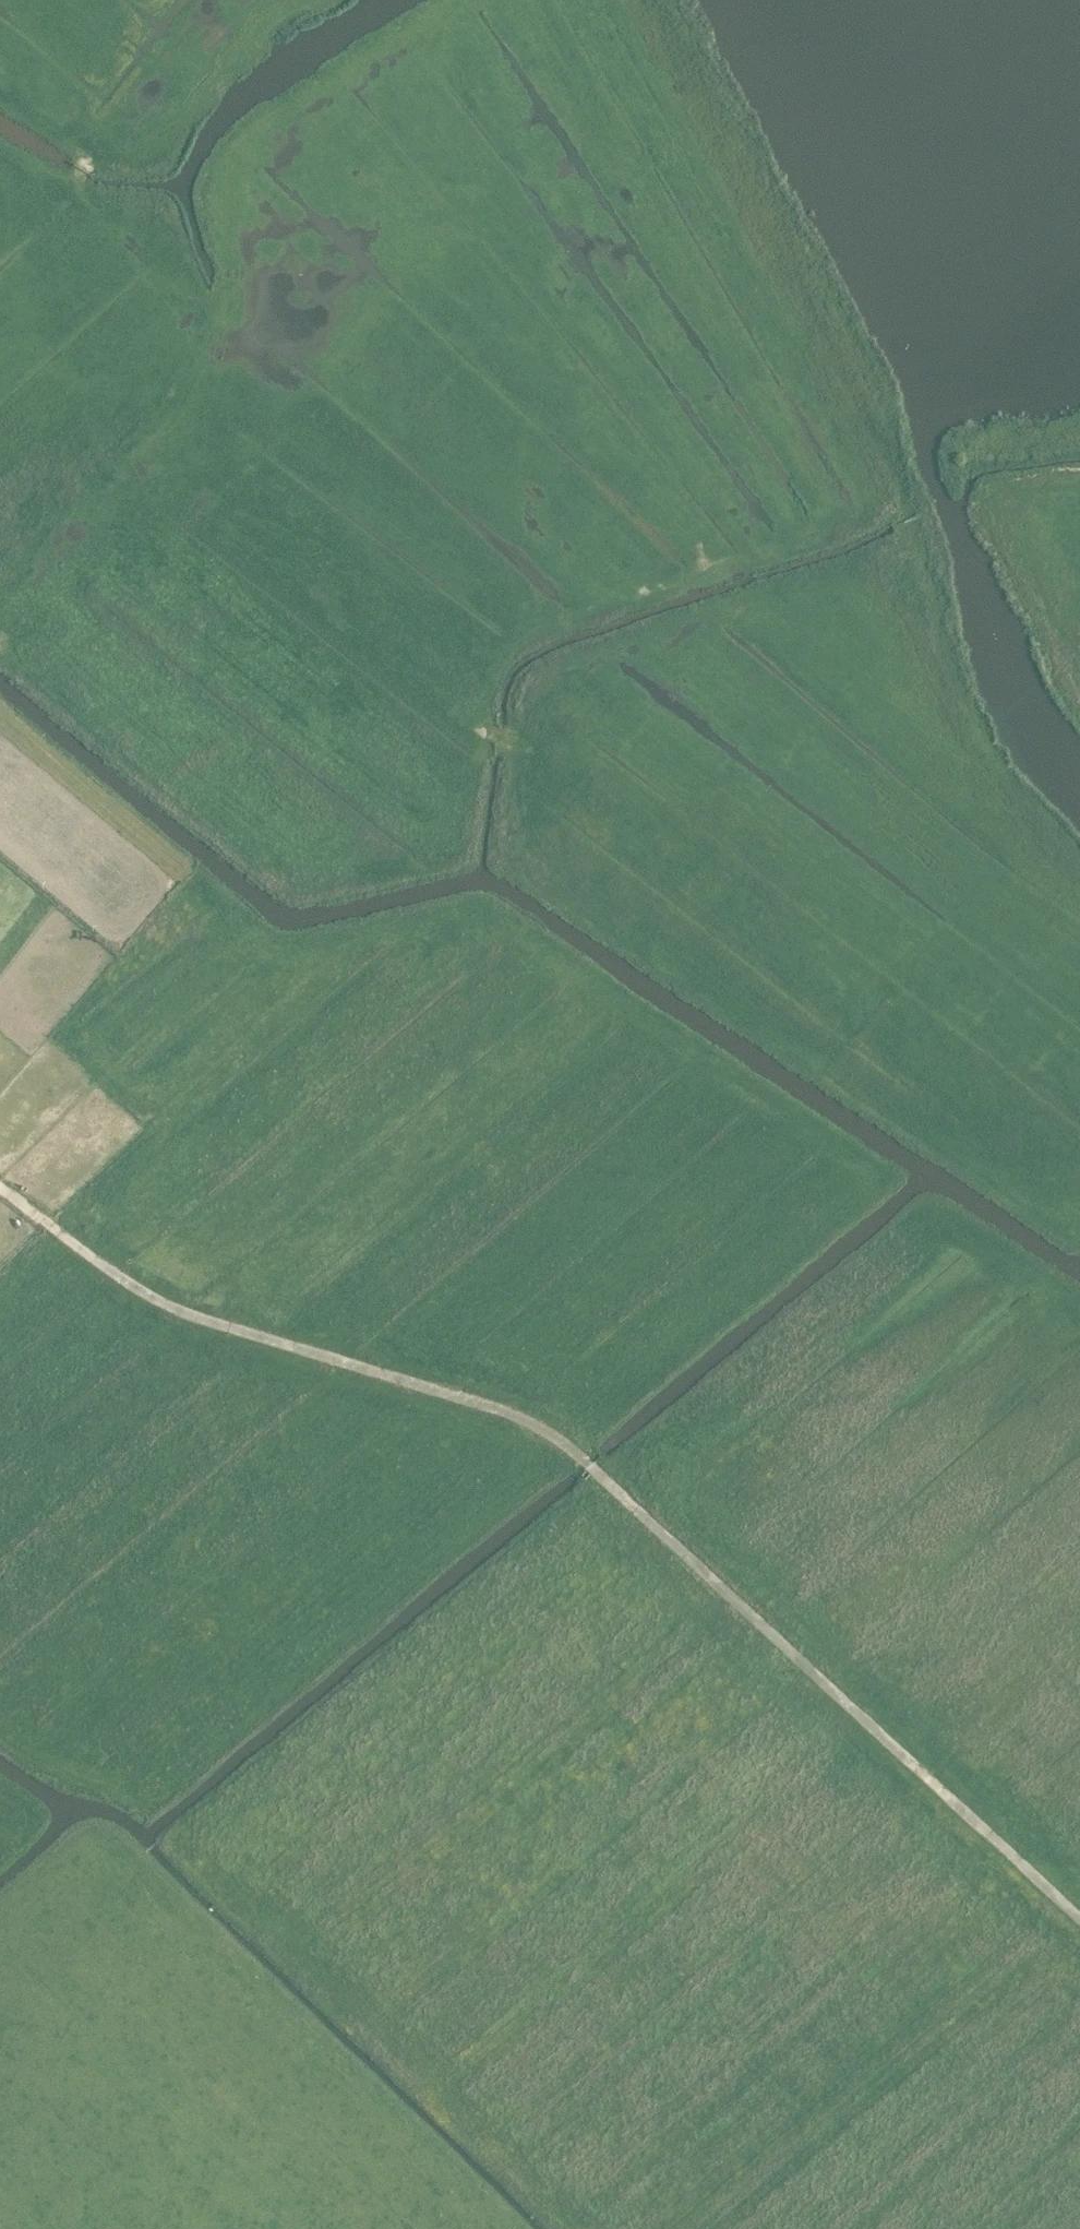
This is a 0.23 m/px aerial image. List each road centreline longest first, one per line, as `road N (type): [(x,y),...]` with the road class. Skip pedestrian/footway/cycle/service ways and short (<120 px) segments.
road 1 (track): [(1079,1920),(554,1433),(463,1397),(202,1318),(154,1296),(0,1189)]

